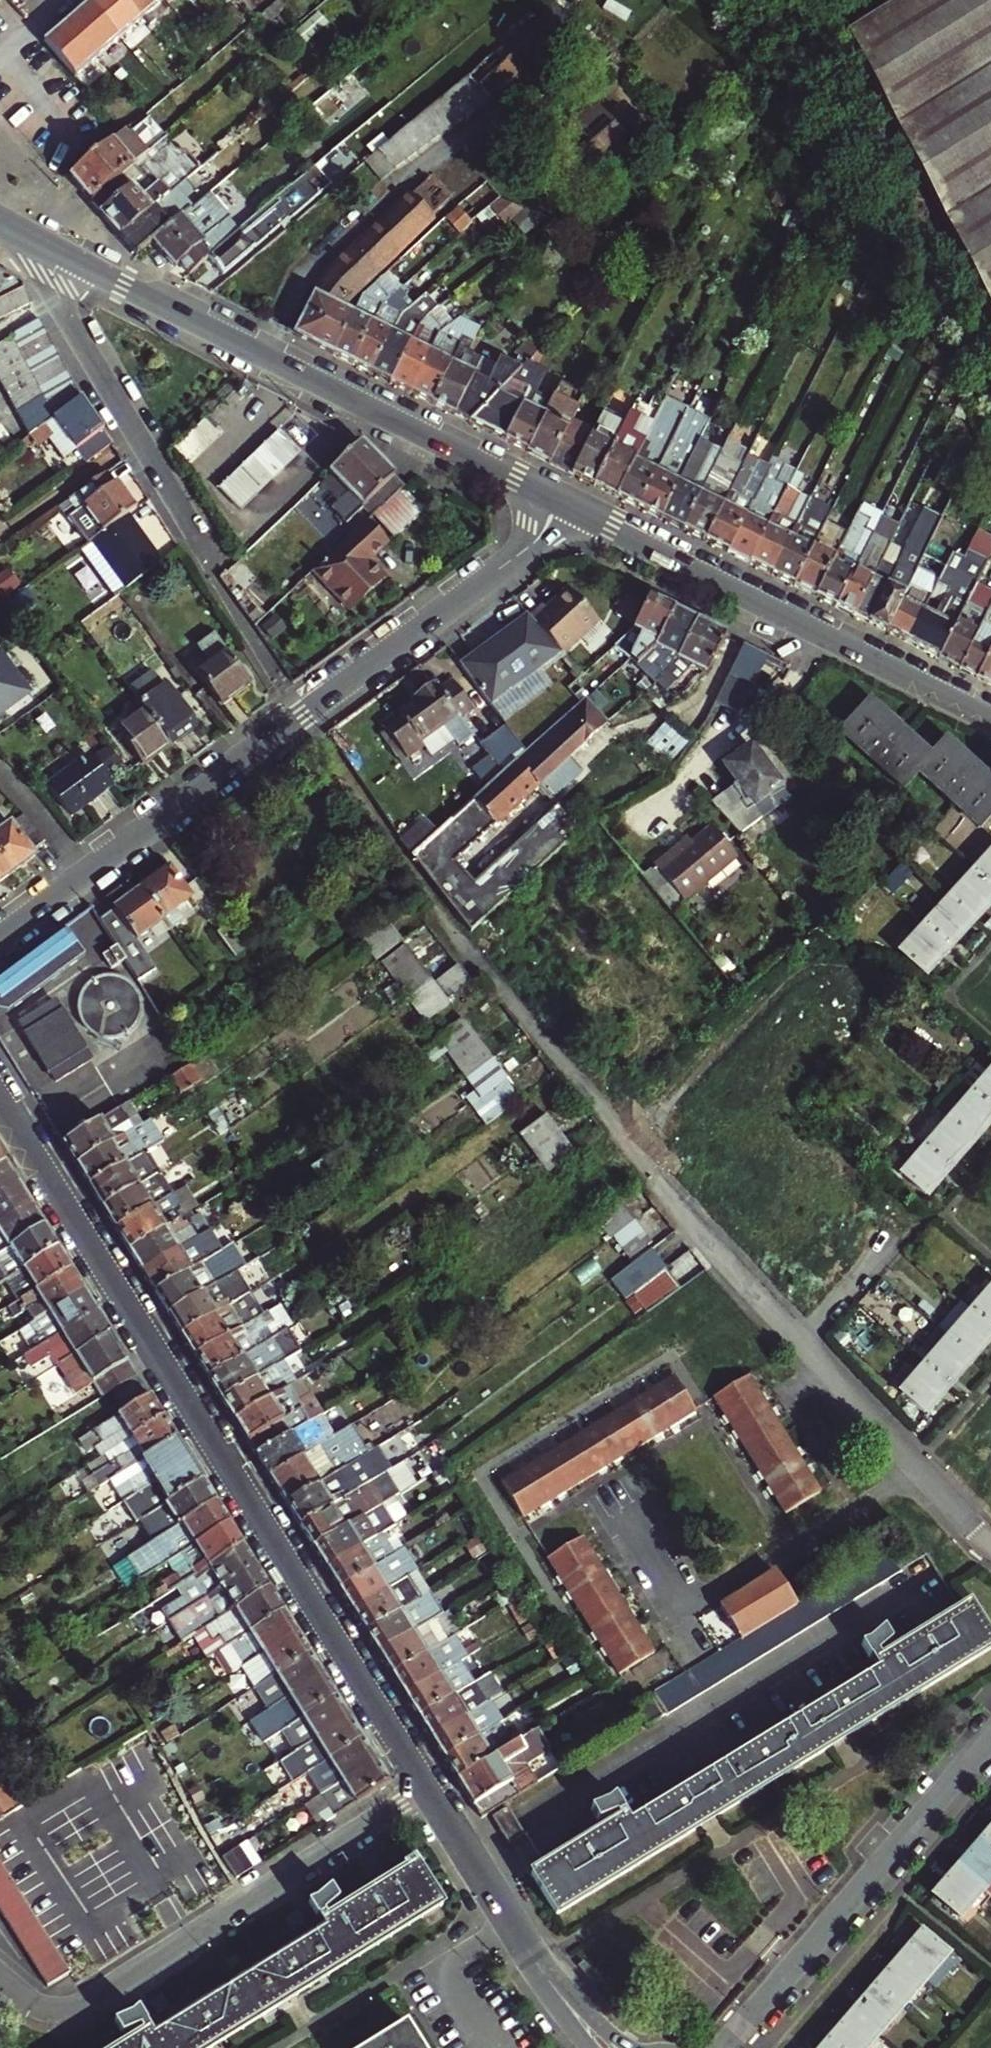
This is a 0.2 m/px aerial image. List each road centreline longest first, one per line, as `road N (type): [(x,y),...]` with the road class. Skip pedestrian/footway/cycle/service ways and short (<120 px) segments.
road 1 (residential): [(0,1099),(429,1788)]
road 2 (residential): [(0,938),(505,567),(566,504)]
road 3 (tertiary): [(0,221),(566,504)]
road 4 (residential): [(917,1468),(585,1088)]
road 5 (residential): [(0,1976),(32,2004),(69,2011),(429,1788)]
road 6 (tertiary): [(566,504),(990,715)]
road 7 (residential): [(990,1738),(724,2047)]
road 8 (residential): [(917,1468),(683,1613),(624,1518)]
road 9 (residential): [(429,1788),(554,1987)]

